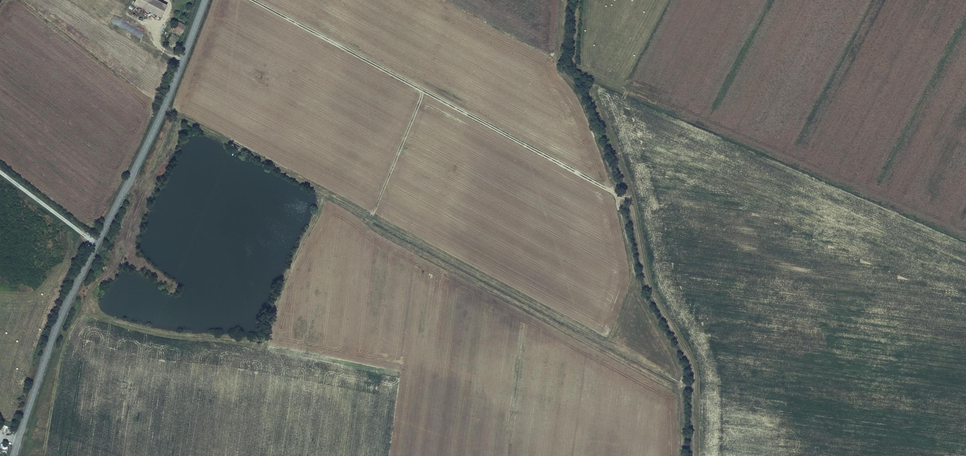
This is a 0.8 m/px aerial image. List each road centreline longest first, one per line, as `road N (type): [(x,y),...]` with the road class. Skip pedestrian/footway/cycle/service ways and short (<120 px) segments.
road 1 (tertiary): [(205,0),(142,154),(60,318),(12,455)]

